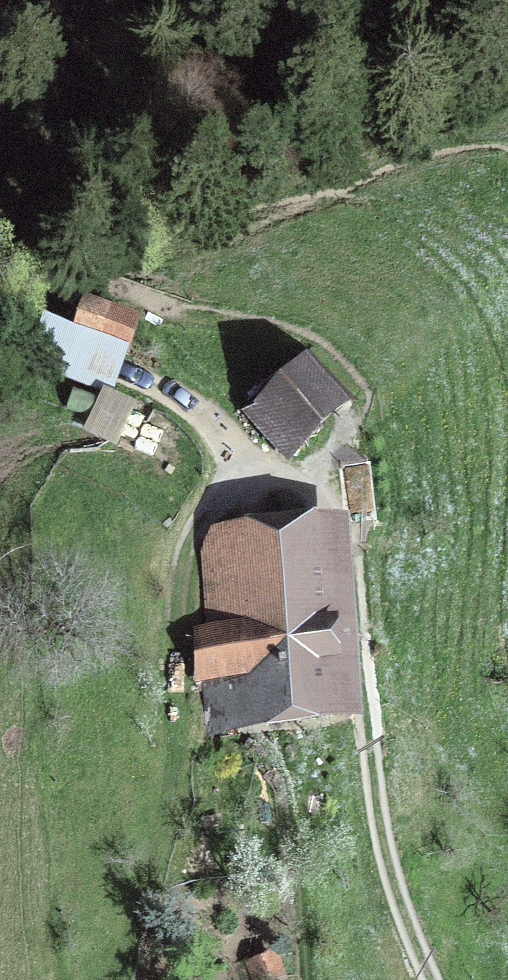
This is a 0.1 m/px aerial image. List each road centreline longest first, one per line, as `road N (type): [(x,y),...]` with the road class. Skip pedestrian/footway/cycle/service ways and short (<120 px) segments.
road 1 (track): [(117,979),(171,753),(177,599),(187,547),(218,500),(266,485),(297,490),(344,523),(357,578),(375,796),(404,920),(430,979)]
road 2 (track): [(0,341),(122,374),(187,404),(229,441),(251,486)]

